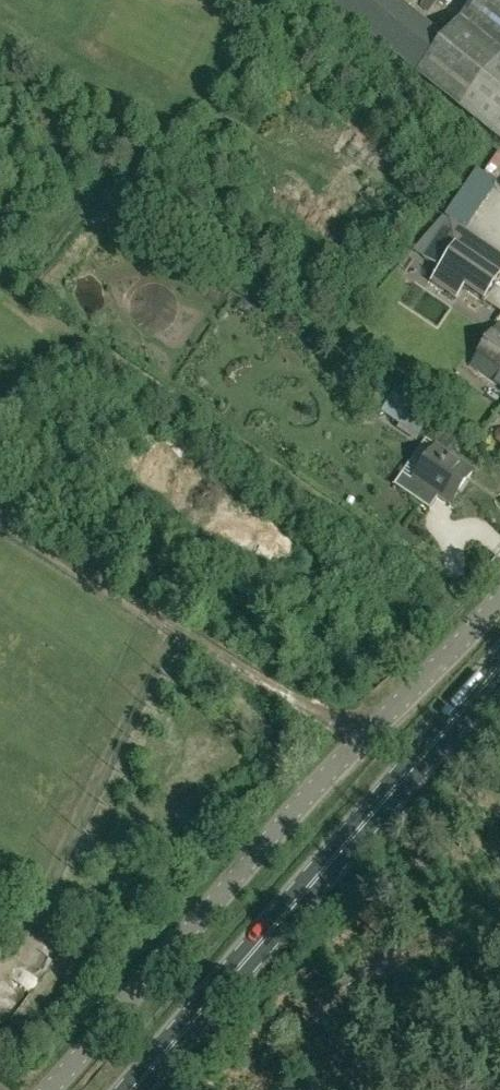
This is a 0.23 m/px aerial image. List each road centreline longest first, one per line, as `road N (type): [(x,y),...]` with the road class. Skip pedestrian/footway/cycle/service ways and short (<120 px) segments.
road 1 (unclassified): [(50,1089),(324,780),(499,599)]
road 2 (primary): [(133,1089),(499,669)]

